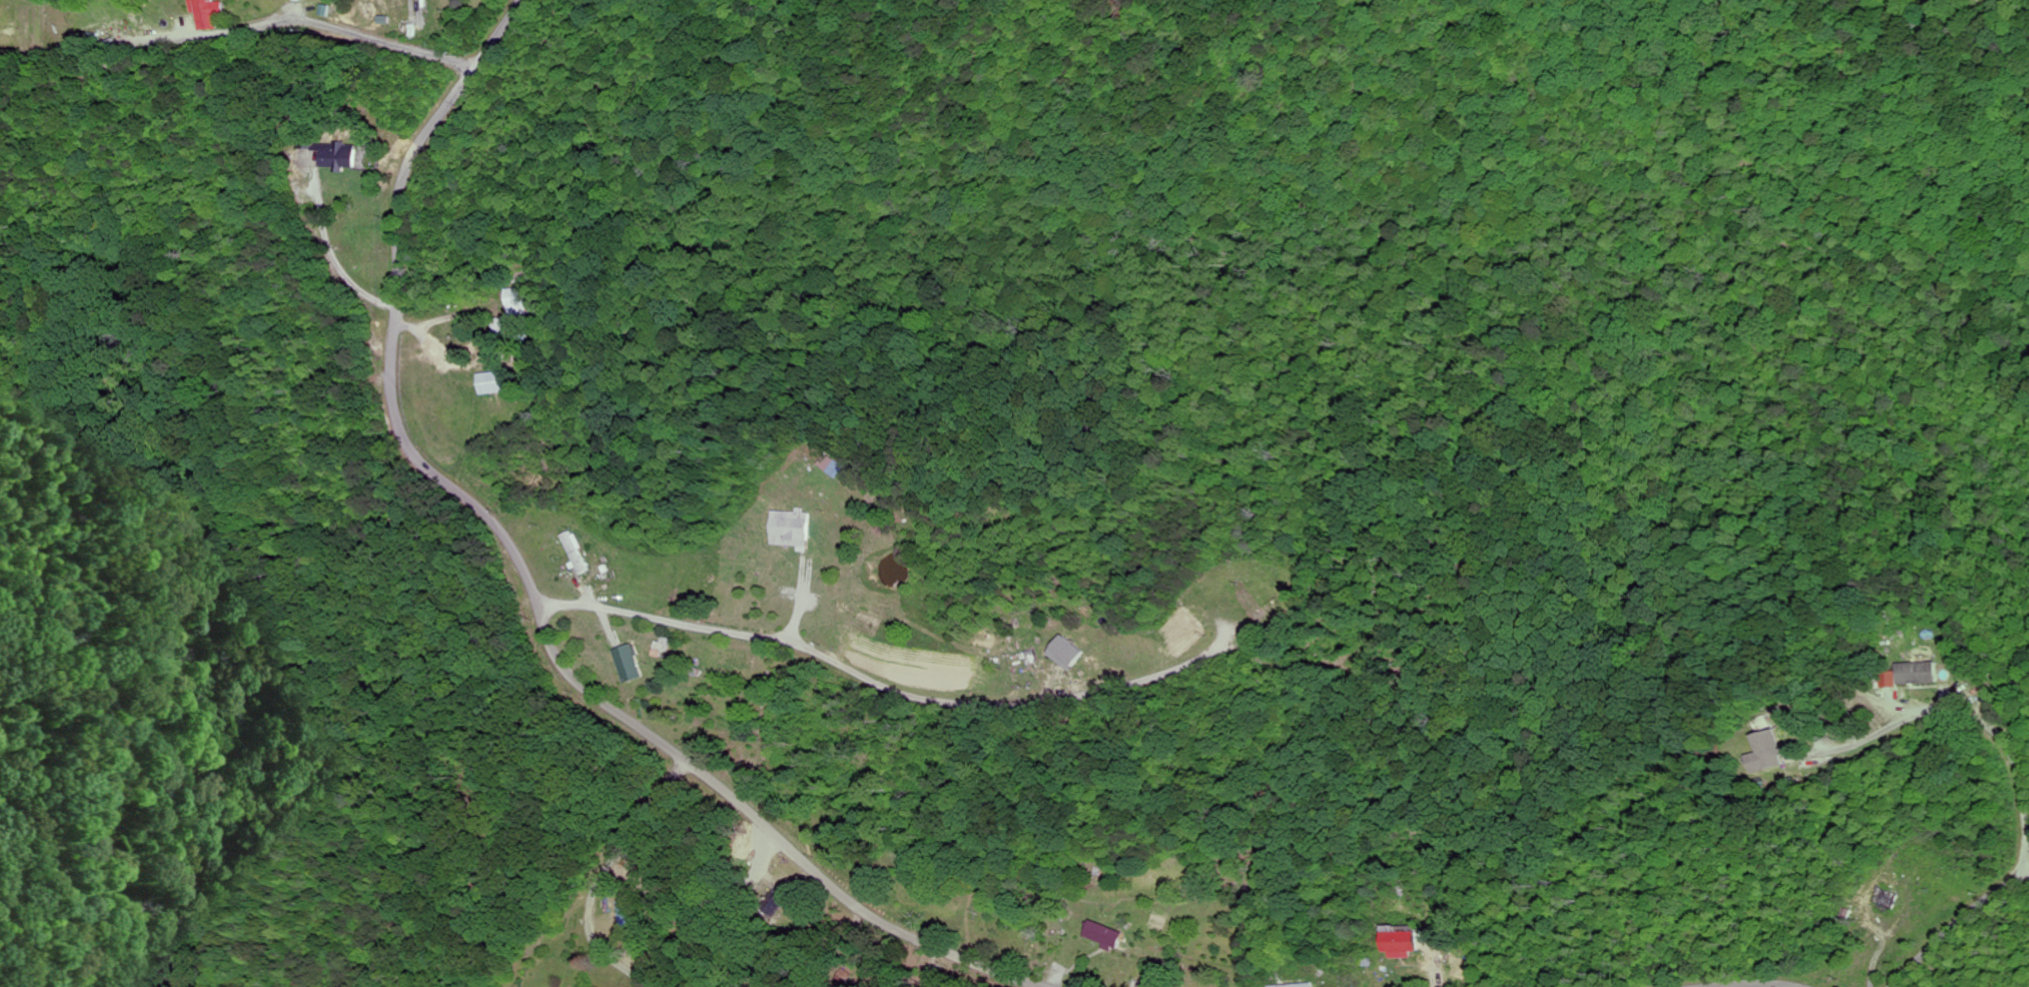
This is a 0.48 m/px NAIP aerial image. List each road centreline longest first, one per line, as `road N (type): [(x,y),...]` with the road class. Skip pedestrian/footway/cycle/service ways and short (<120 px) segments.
road 1 (residential): [(1046,986),(887,922),(840,890),(412,447),(398,409),(396,368),(405,185),(522,0)]
road 2 (residential): [(562,603),(788,641),(923,698),(1013,705),(1102,689)]
road 3 (residential): [(690,739),(606,864),(592,902),(601,950),(648,986)]
road 4 (residential): [(477,72),(308,20),(266,26)]
road 5 (residential): [(967,703),(1082,849)]
road 6 (residential): [(2028,882),(1980,903),(1893,986)]

